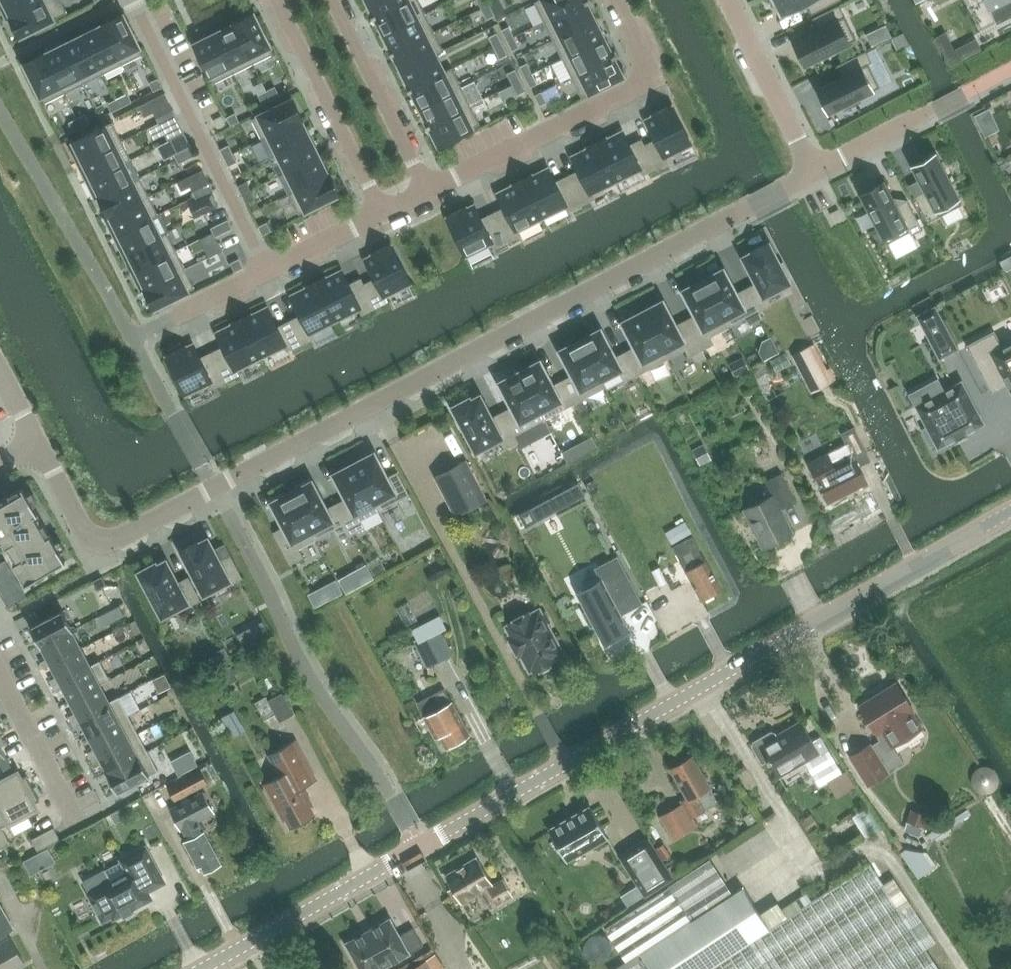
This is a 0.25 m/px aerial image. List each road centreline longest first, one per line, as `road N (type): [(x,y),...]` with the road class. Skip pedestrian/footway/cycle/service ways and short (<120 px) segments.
road 1 (unclassified): [(202,968),(1010,510)]
road 2 (residential): [(36,442),(80,524),(108,540),(752,208)]
road 3 (residential): [(381,212),(133,337)]
road 4 (residential): [(658,75),(428,189)]
road 5 (residential): [(276,0),(381,212)]
road 6 (residential): [(428,189),(333,0)]
road 7 (residential): [(730,0),(815,169)]
road 8 (residential): [(0,679),(72,816)]
road 9 (residential): [(931,109),(815,169)]

